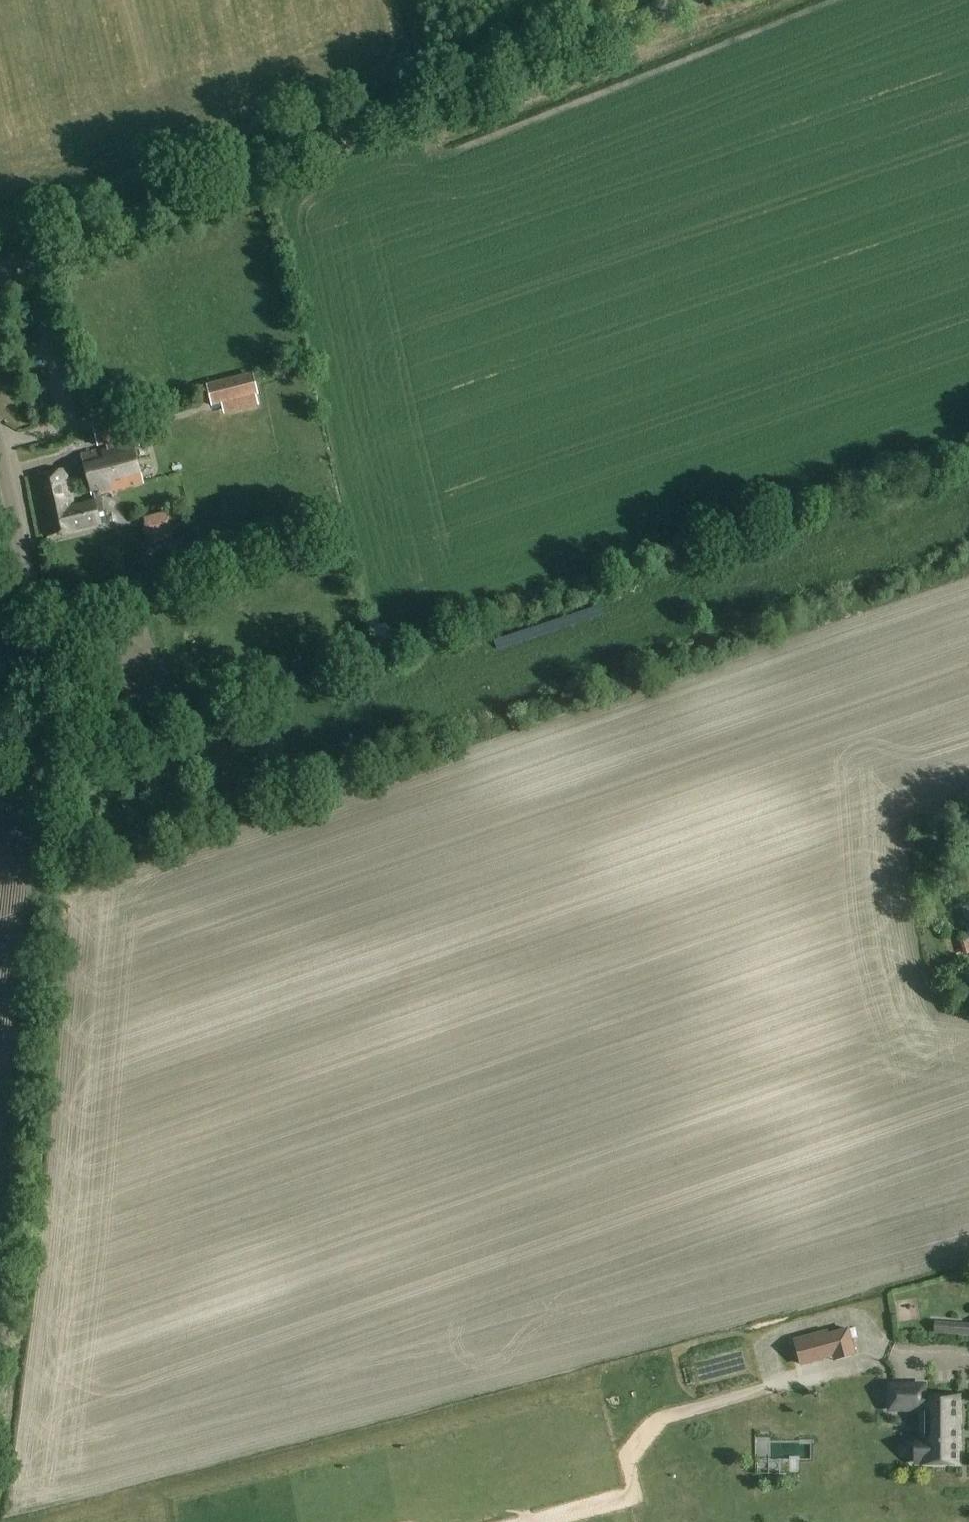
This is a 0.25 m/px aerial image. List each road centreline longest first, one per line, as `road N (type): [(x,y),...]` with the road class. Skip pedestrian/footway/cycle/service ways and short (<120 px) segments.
road 1 (unclassified): [(0,278),(27,260),(686,0)]
road 2 (unclassified): [(0,750),(37,722),(47,675),(0,451)]

